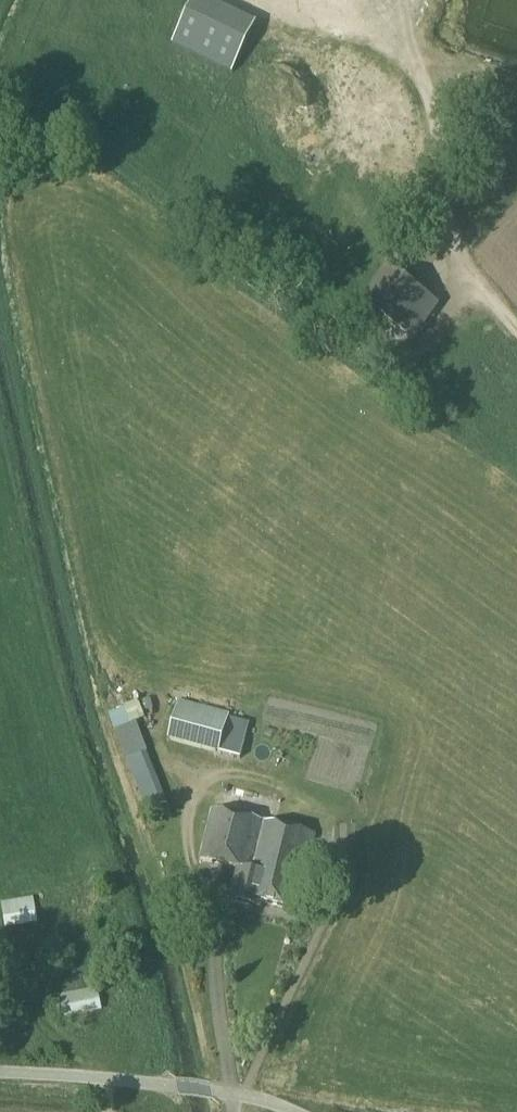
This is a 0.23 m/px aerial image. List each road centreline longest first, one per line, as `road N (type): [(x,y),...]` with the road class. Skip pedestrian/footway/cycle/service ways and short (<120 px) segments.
road 1 (track): [(183,830),(126,856),(71,895)]

